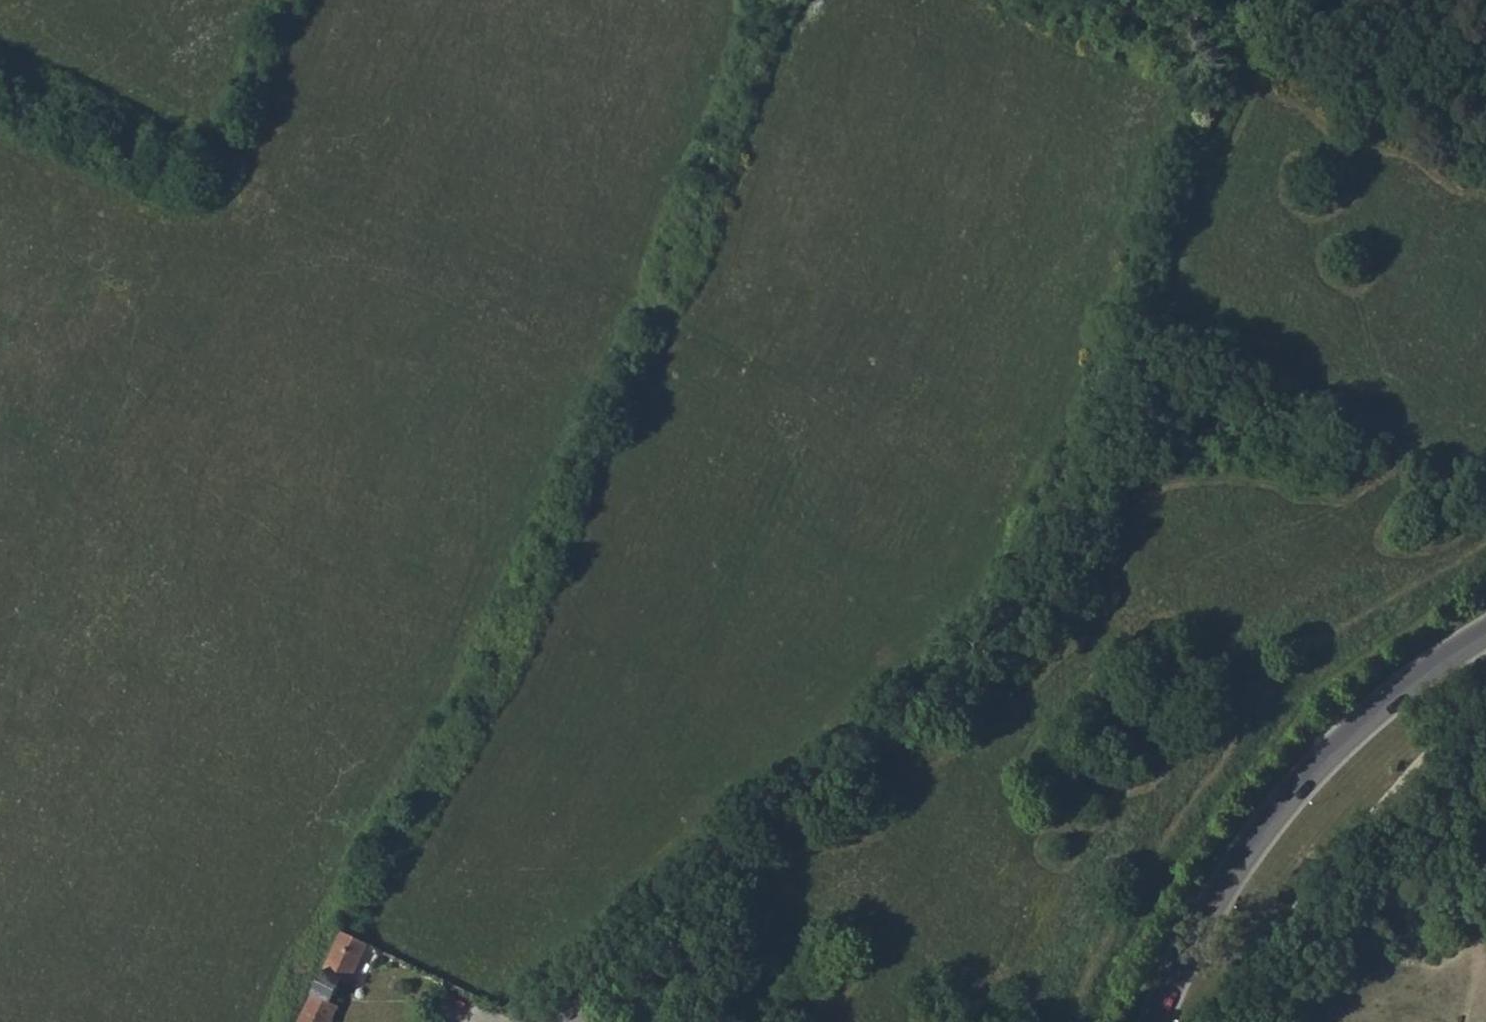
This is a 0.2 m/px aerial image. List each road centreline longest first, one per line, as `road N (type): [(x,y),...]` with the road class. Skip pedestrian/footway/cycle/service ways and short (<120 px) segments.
road 1 (tertiary): [(1156,1021),(1216,895),(1265,826),(1391,700),(1485,634)]

